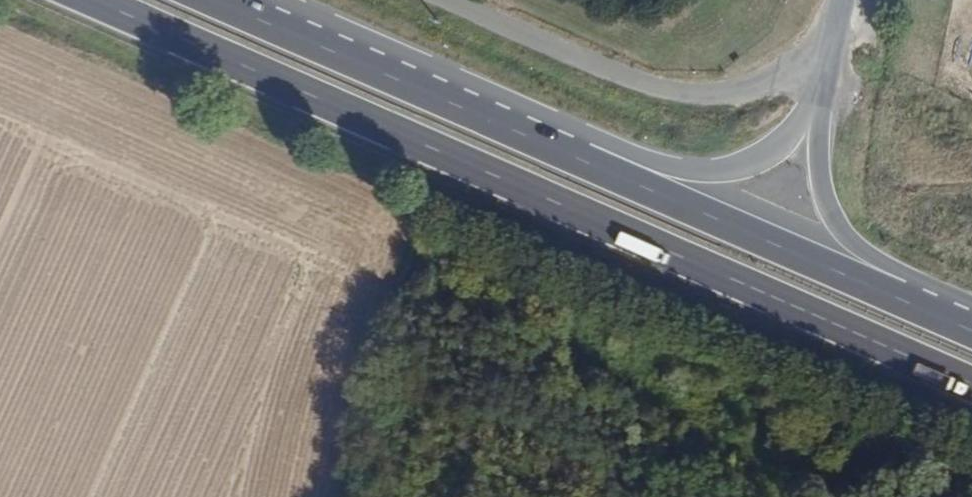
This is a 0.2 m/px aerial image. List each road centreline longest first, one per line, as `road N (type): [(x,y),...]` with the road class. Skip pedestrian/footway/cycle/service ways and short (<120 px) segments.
road 1 (trunk): [(87,0),(971,386)]
road 2 (unclassified): [(453,0),(632,79),(706,98),(755,90),(833,51)]
road 3 (trunk): [(947,320),(580,159)]
road 4 (trunk): [(580,159),(214,0)]
road 5 (tertiary): [(947,320),(863,257),(829,217),(816,105)]
road 6 (trunk): [(816,105),(772,157),(739,172),(673,175),(580,159)]

